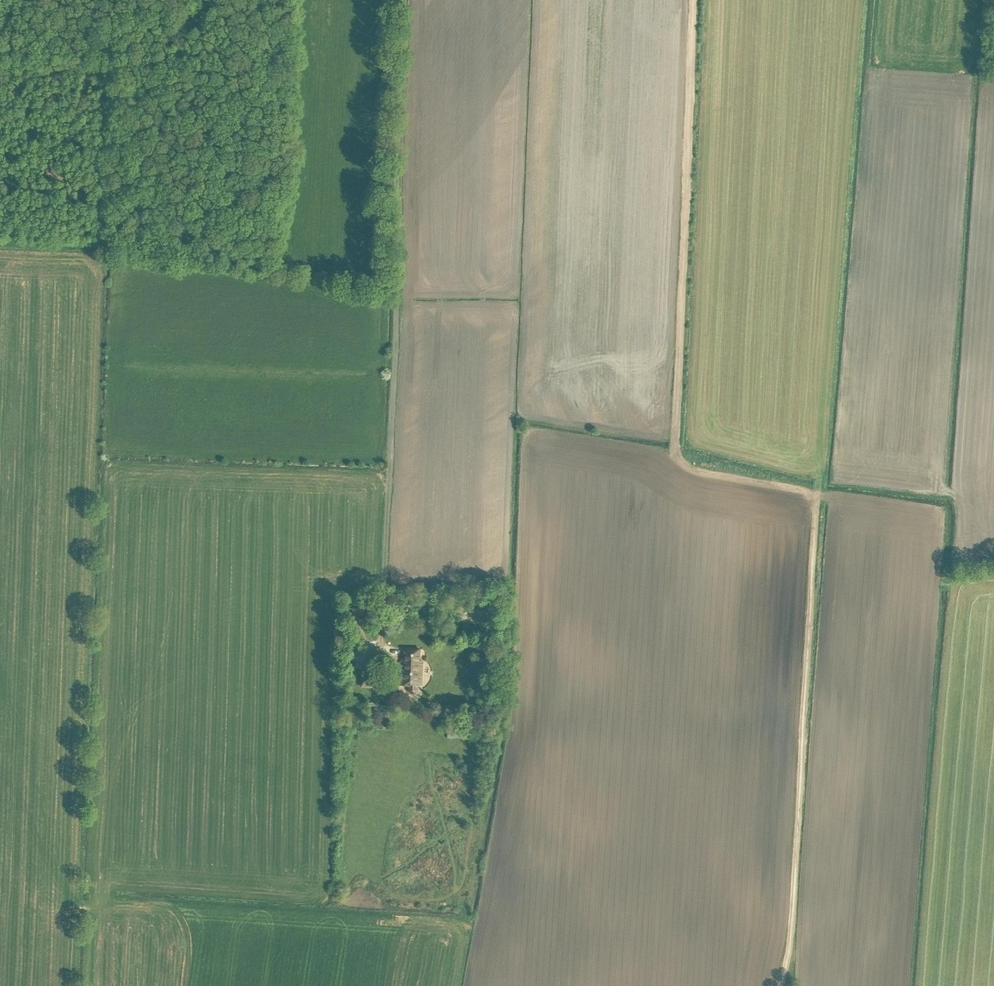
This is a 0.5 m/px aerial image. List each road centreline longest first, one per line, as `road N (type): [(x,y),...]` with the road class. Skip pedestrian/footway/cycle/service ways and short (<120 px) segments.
road 1 (track): [(403,0),(383,594)]

